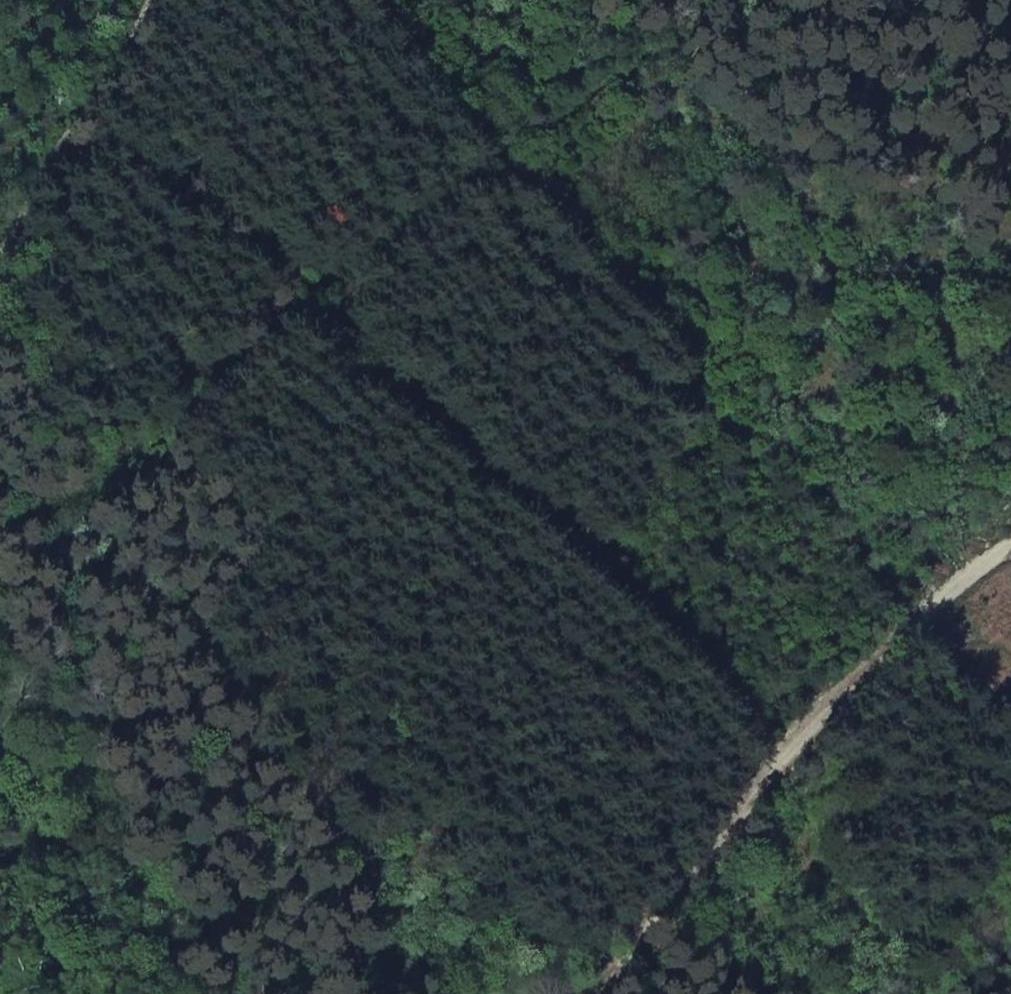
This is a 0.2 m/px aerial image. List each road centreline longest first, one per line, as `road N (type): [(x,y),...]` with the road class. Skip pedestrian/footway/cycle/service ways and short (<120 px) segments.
road 1 (track): [(1010,526),(865,644),(702,878),(600,993)]
road 2 (track): [(141,0),(0,263)]

